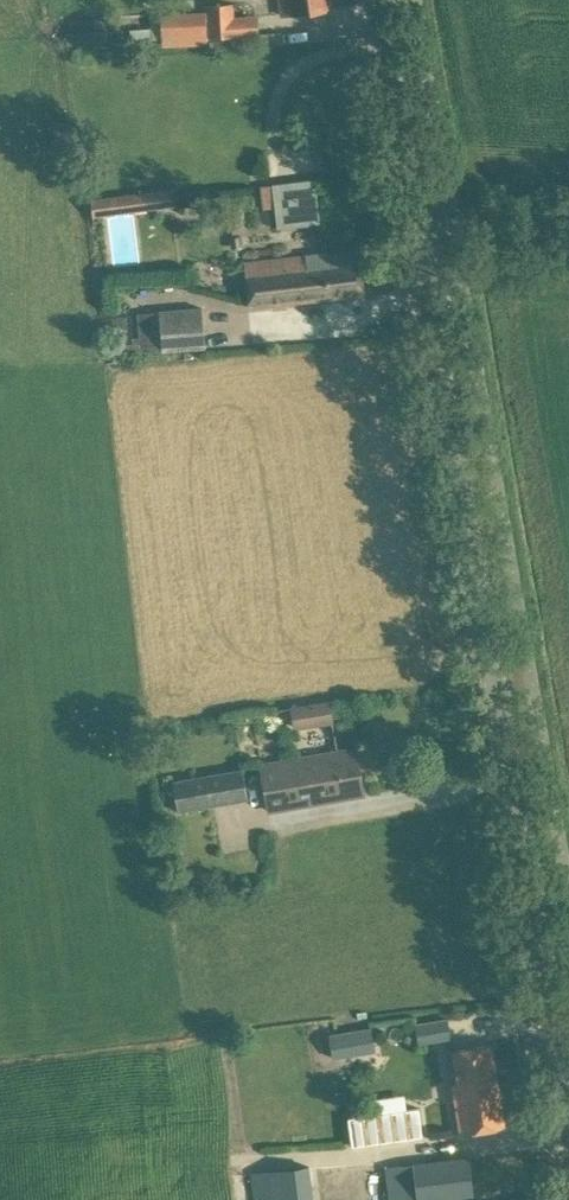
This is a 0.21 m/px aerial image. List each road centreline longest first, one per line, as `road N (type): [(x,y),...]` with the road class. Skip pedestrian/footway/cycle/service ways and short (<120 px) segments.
road 1 (tertiary): [(568,1109),(418,230)]
road 2 (tertiary): [(418,230),(376,0)]

